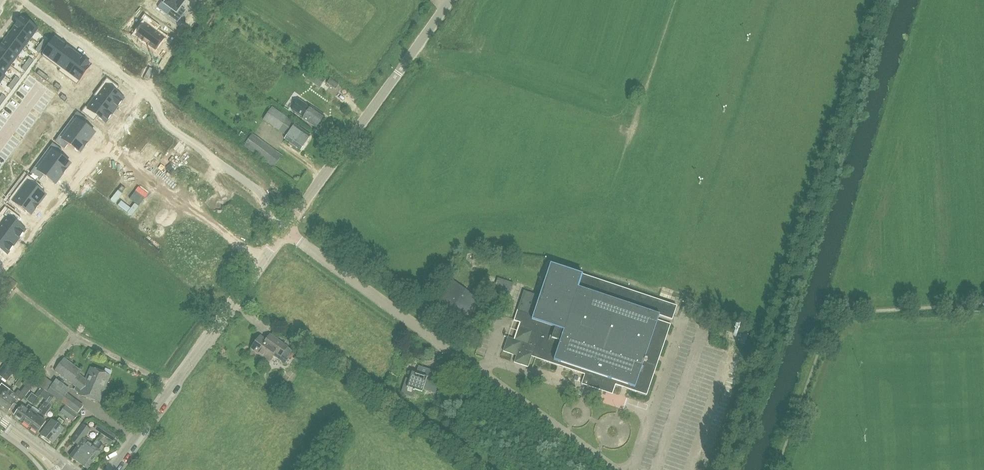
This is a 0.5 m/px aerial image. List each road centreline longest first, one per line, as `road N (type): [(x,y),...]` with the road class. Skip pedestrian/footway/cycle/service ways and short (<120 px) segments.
road 1 (tertiary): [(110,469),(285,231)]
road 2 (tertiary): [(285,231),(449,0)]
road 3 (residential): [(481,373),(285,231)]
road 4 (residential): [(0,271),(144,90)]
road 5 (residential): [(648,413),(489,360)]
road 6 (residential): [(612,469),(481,373)]

